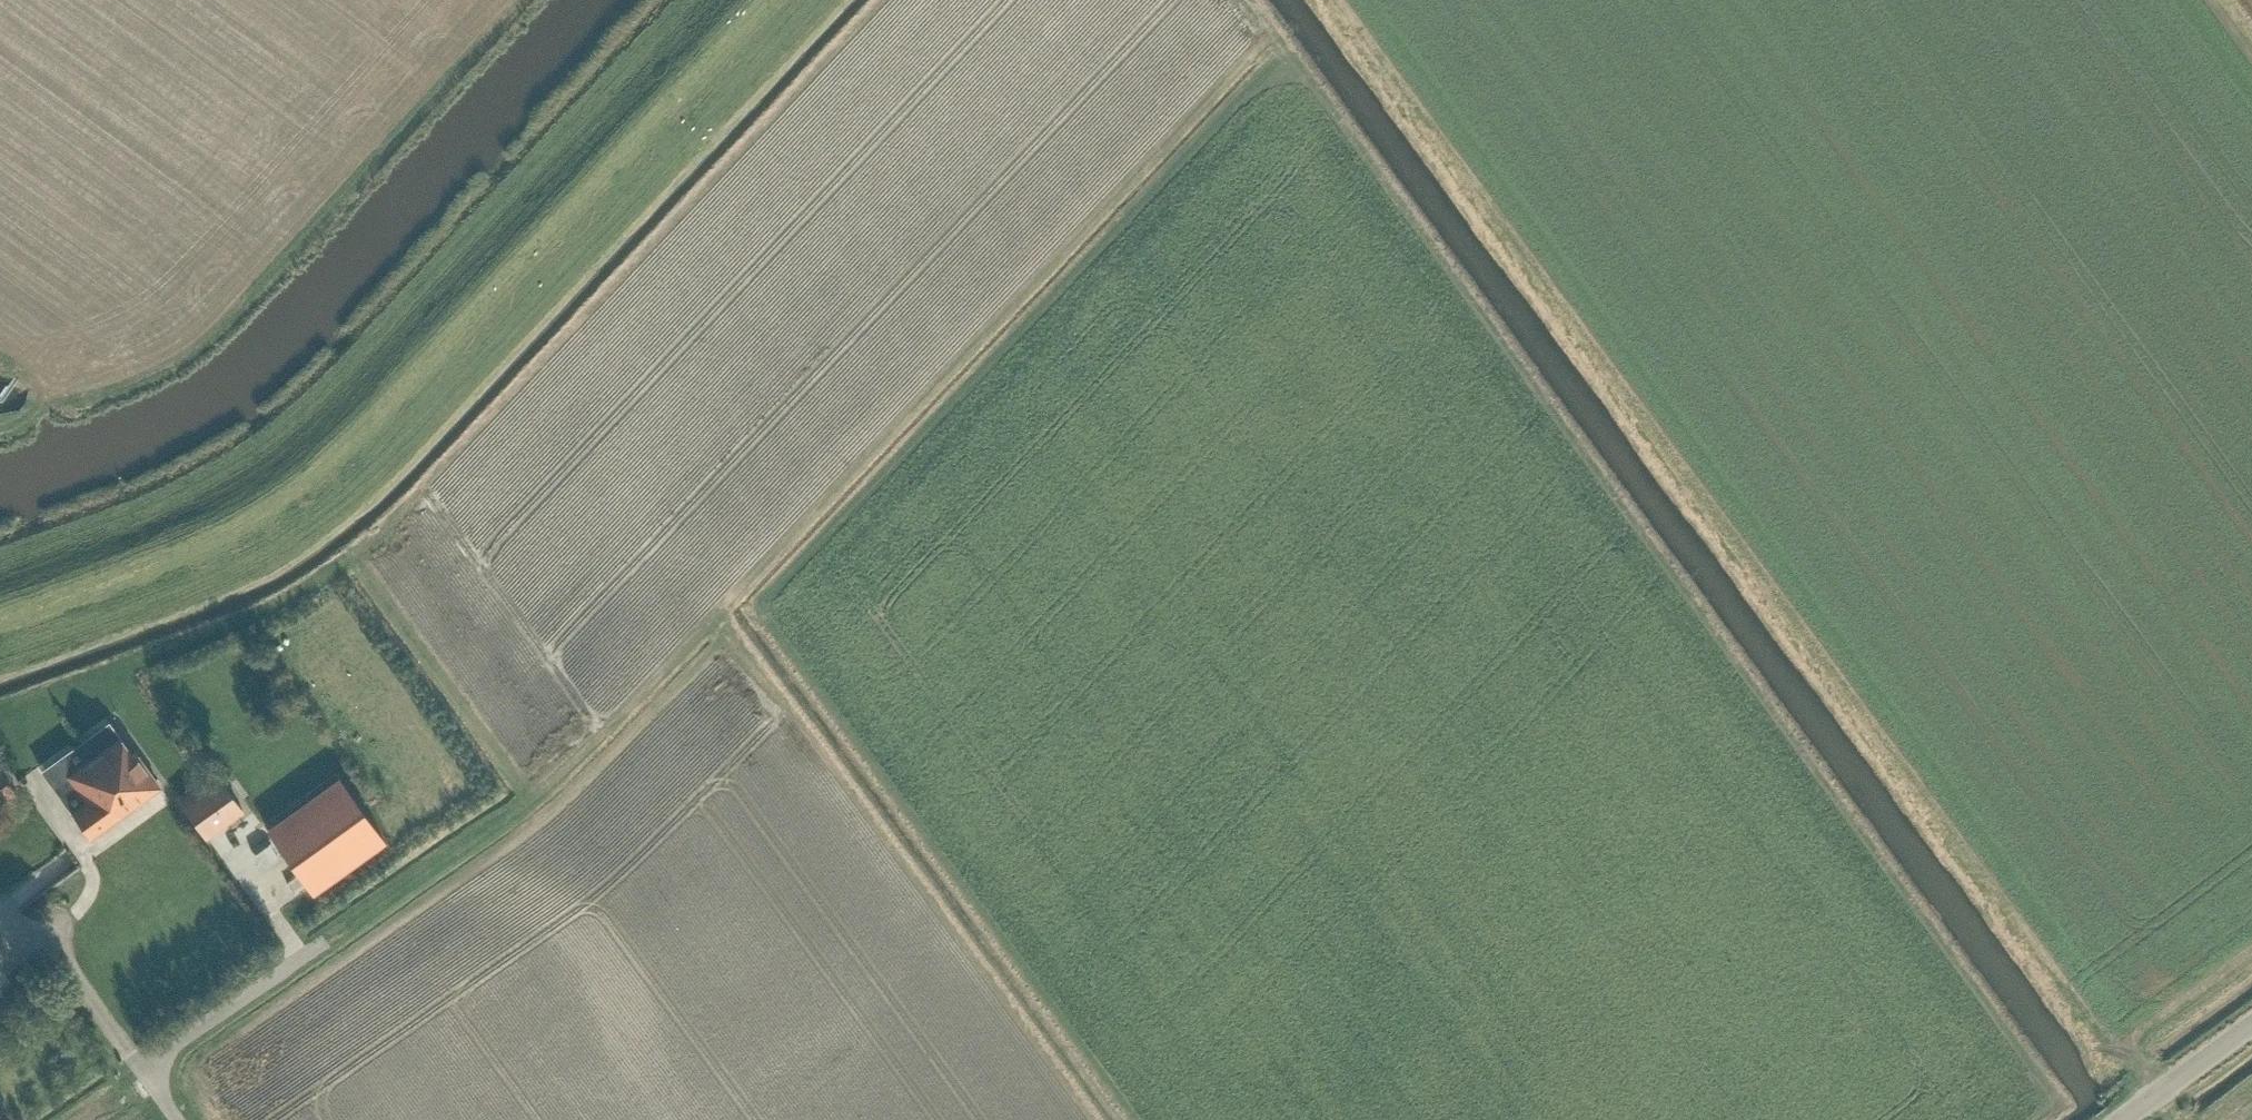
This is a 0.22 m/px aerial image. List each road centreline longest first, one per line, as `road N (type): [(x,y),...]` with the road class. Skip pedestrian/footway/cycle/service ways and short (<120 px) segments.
road 1 (unclassified): [(2118,1119),(2251,1021)]

